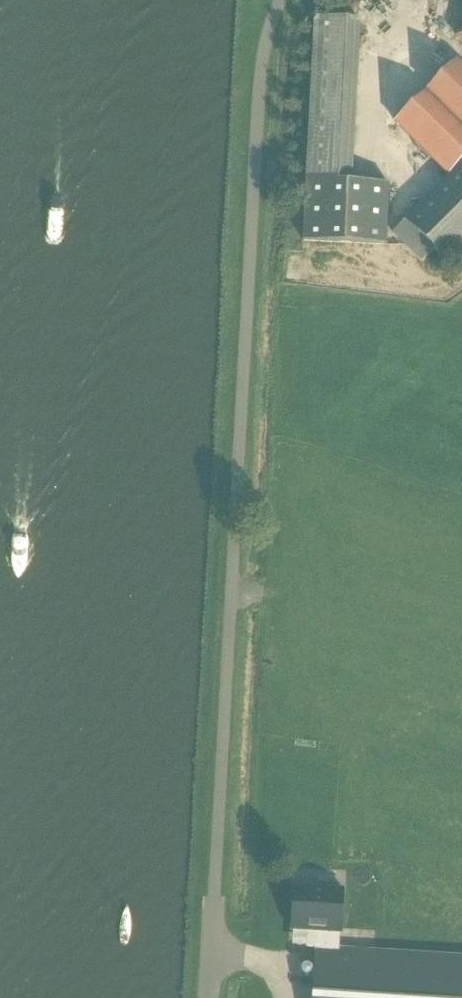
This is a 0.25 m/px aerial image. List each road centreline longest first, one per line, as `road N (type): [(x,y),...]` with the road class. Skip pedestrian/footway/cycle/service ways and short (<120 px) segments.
road 1 (unclassified): [(209,997),(258,98),(281,0)]

